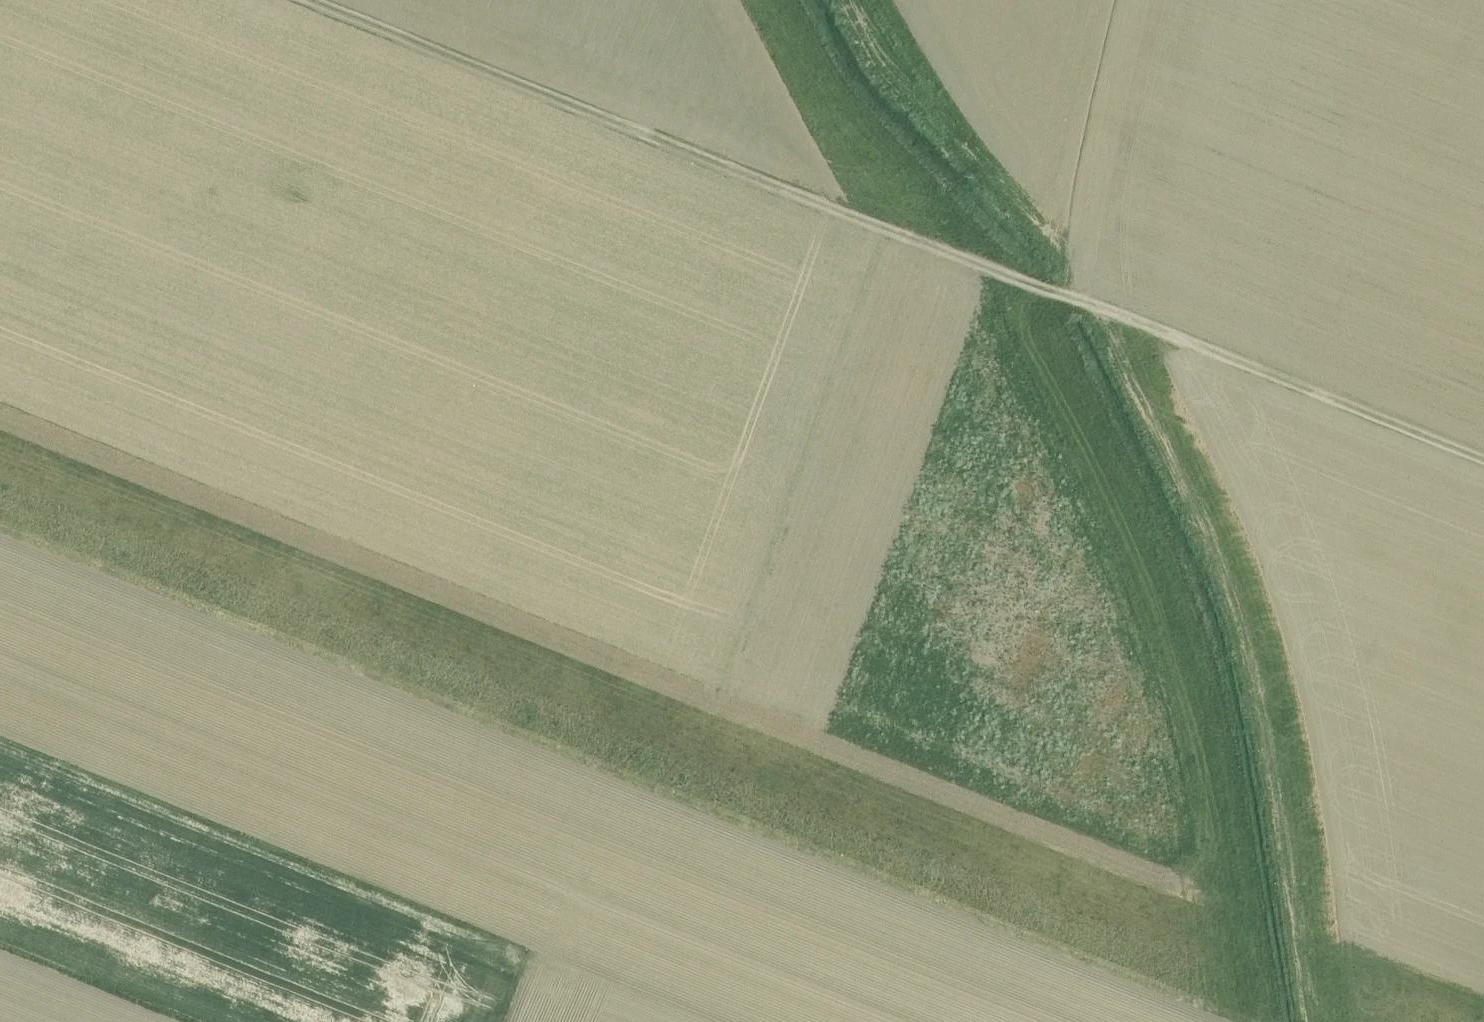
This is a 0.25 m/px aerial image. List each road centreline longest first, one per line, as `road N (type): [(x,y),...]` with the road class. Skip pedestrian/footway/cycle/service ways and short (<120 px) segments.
road 1 (track): [(1483,460),(320,0)]

